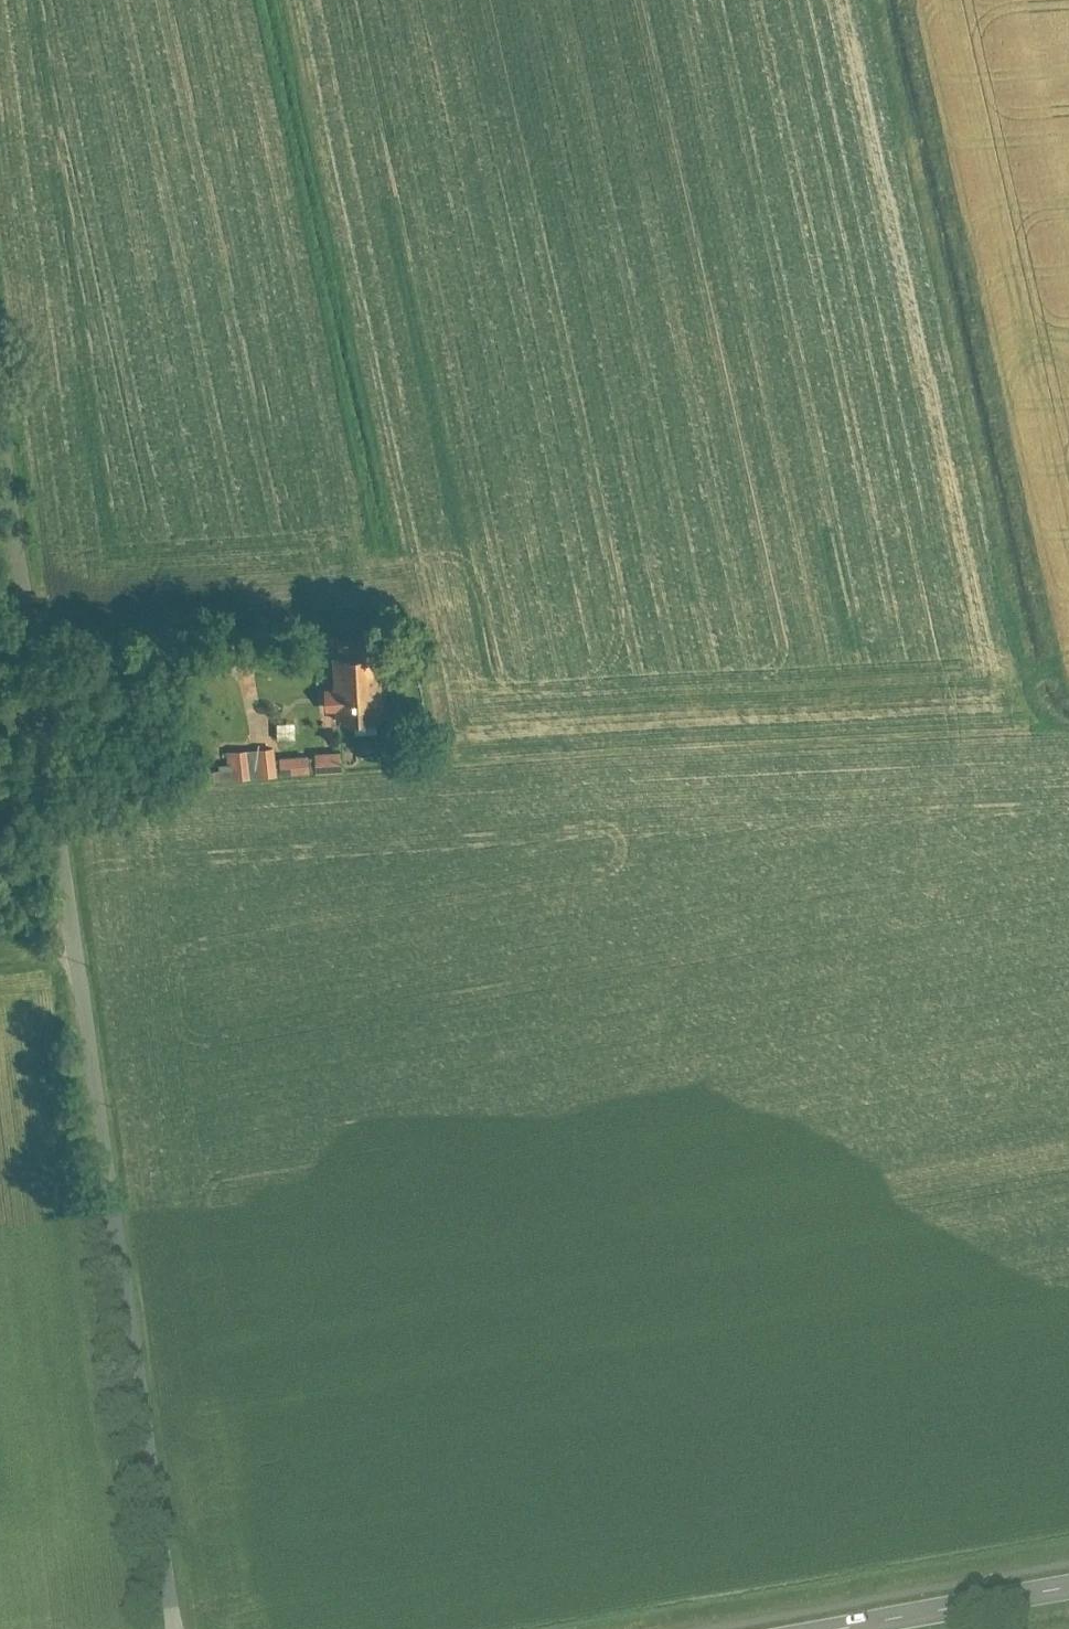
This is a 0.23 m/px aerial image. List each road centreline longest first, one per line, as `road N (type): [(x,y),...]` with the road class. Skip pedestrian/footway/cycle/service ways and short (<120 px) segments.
road 1 (residential): [(0,432),(170,1628)]
road 2 (tertiary): [(874,1628),(1068,1595)]

